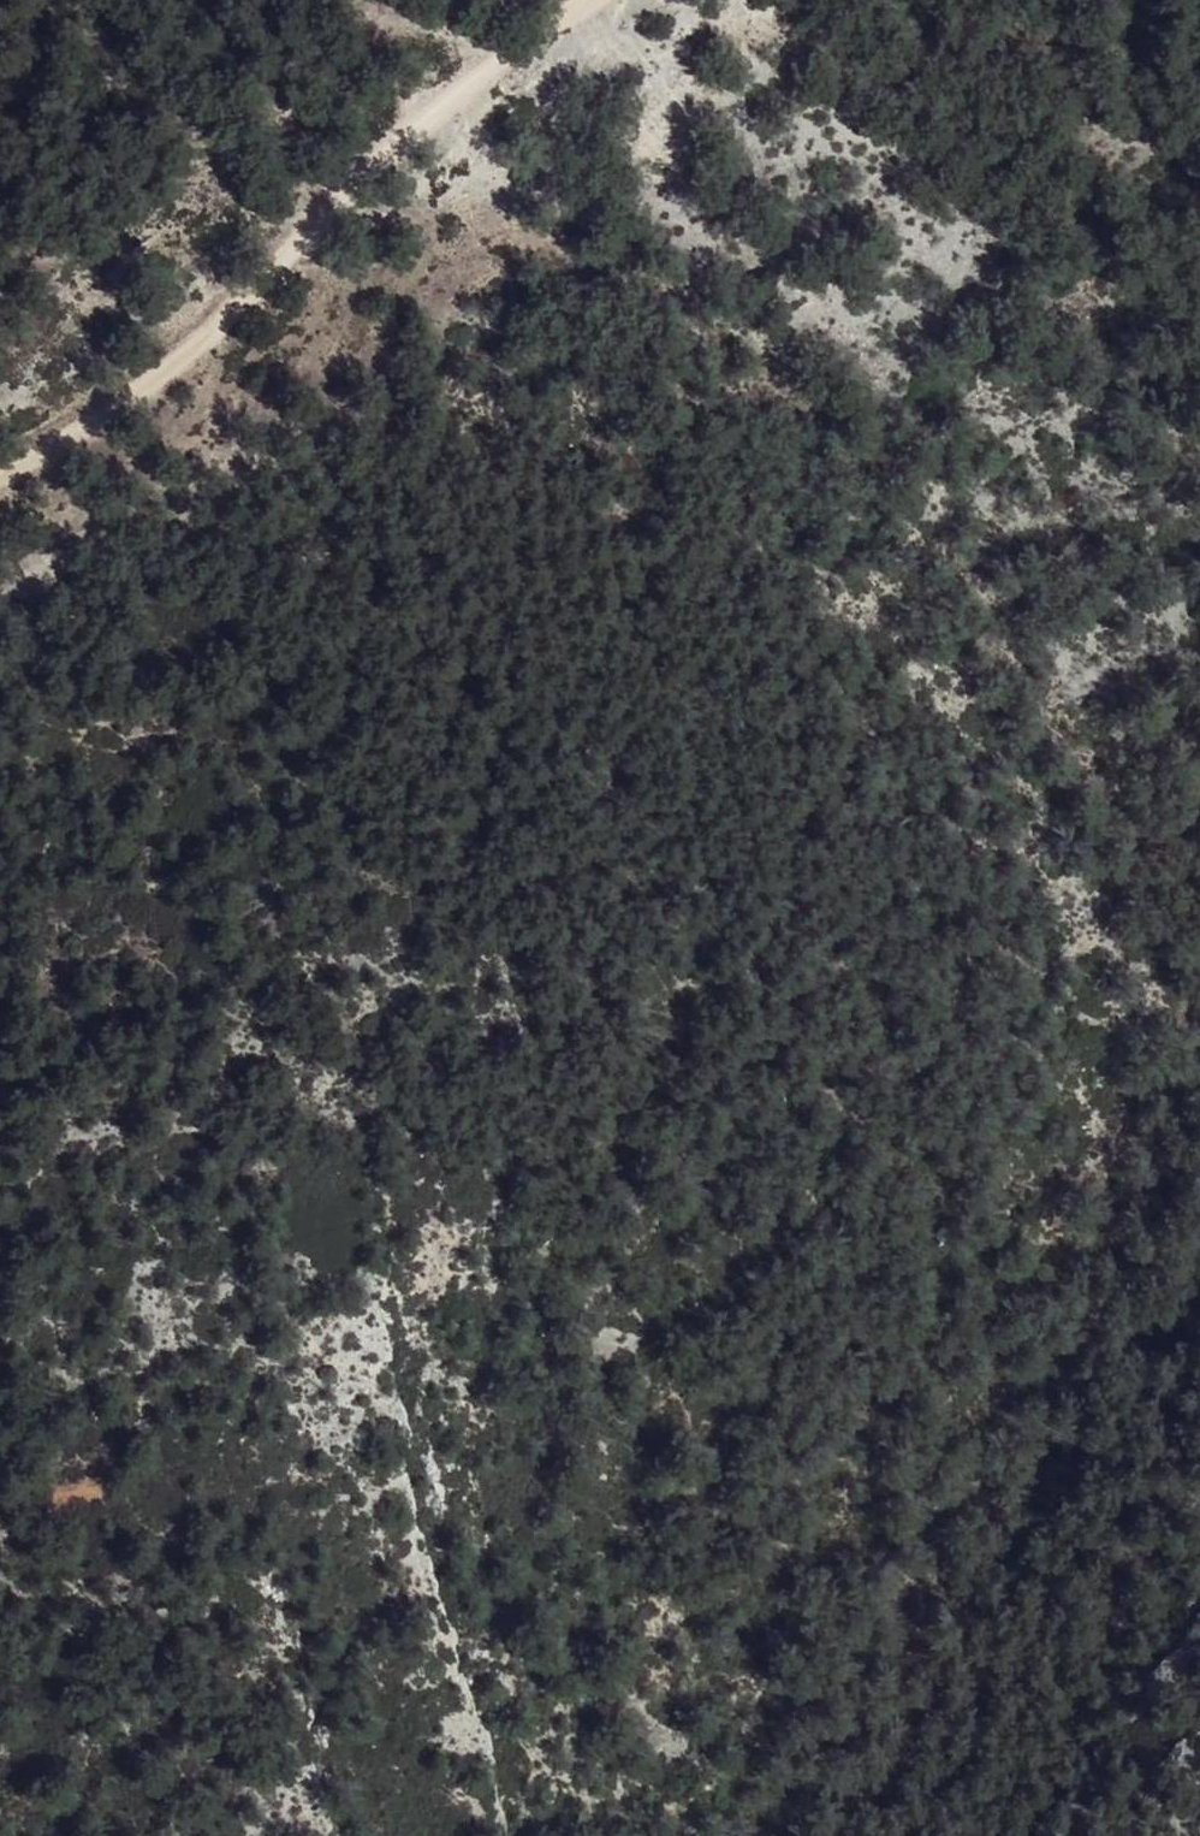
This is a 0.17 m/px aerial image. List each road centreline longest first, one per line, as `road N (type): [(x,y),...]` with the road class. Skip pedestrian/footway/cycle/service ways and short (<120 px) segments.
road 1 (track): [(0,486),(137,403),(407,143),(598,0)]

